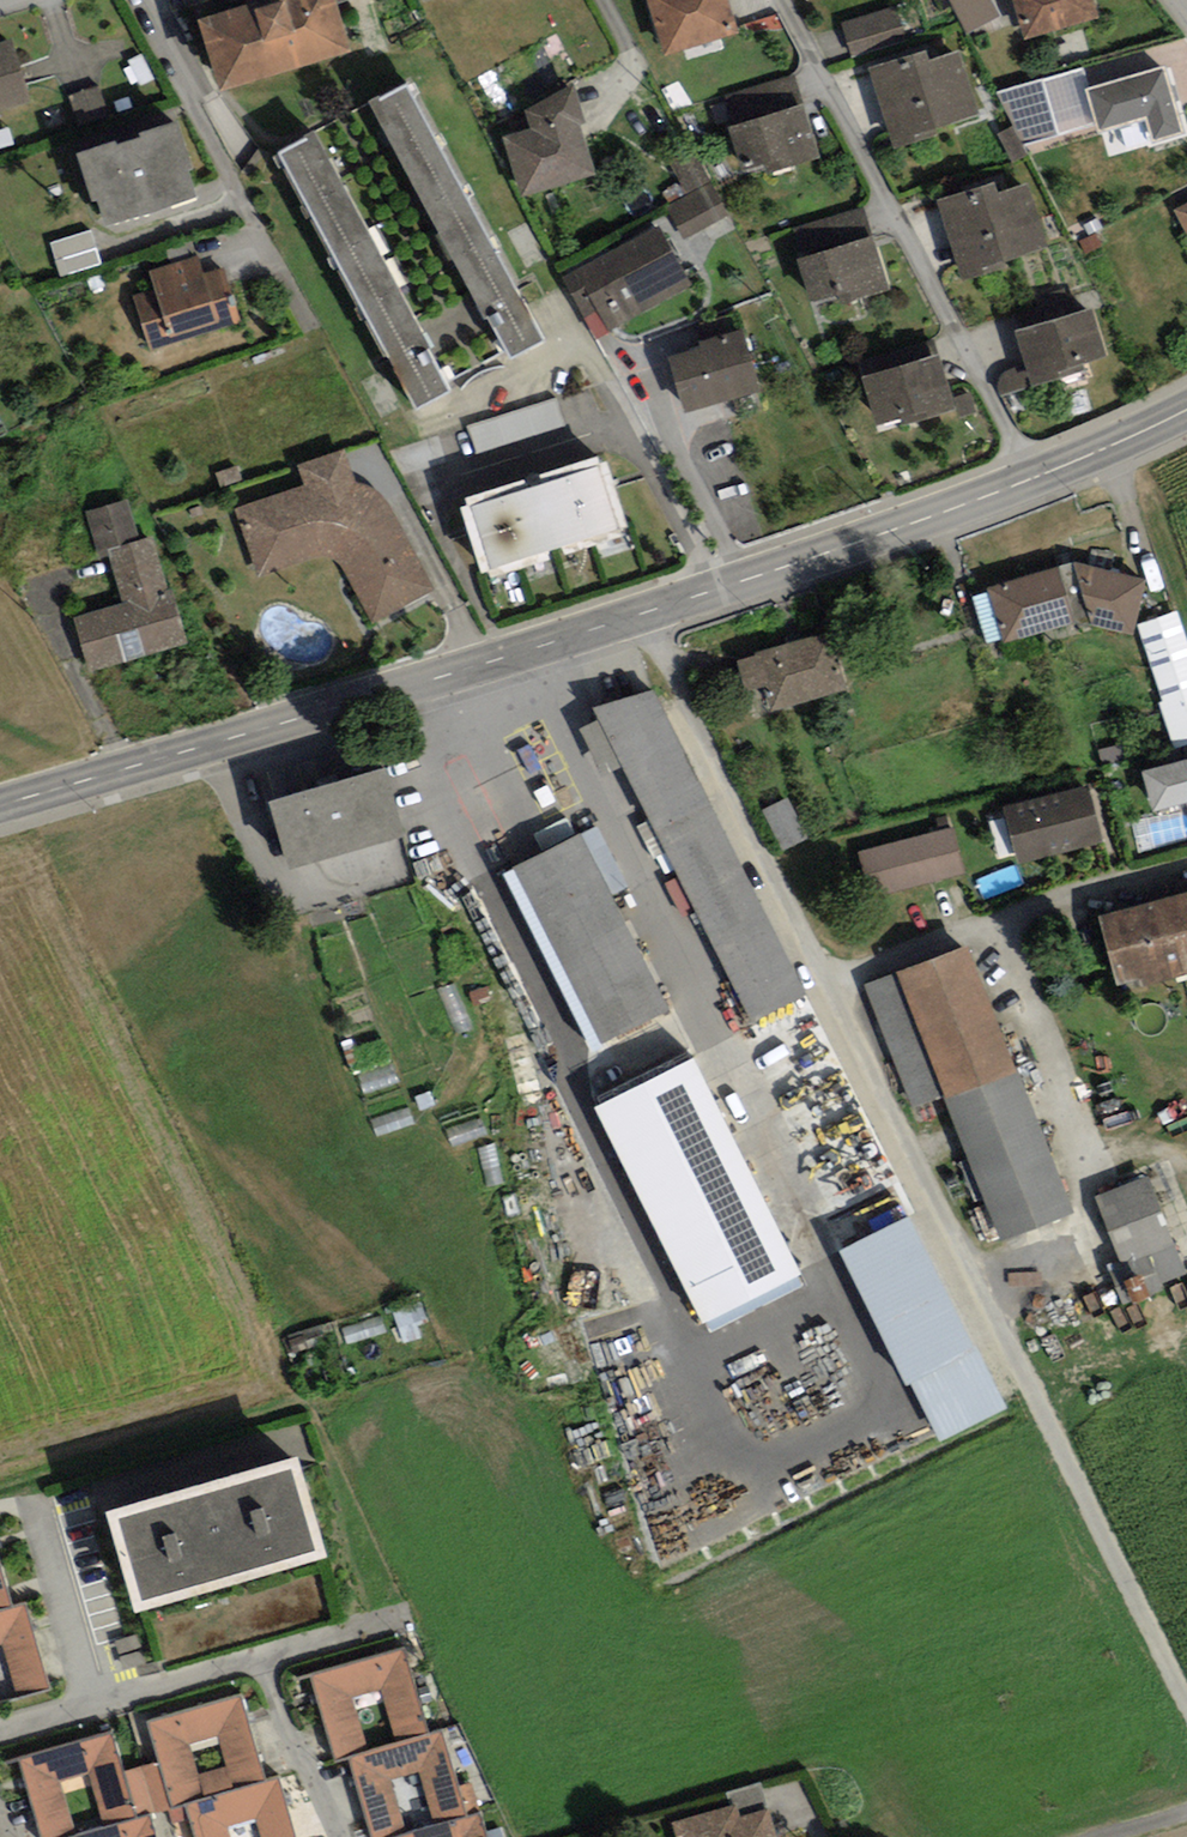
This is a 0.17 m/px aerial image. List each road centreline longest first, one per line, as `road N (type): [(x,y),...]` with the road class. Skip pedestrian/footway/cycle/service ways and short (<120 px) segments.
road 1 (tertiary): [(1186,409),(1098,458),(710,594),(0,809)]
road 2 (residential): [(0,1732),(405,1612)]

